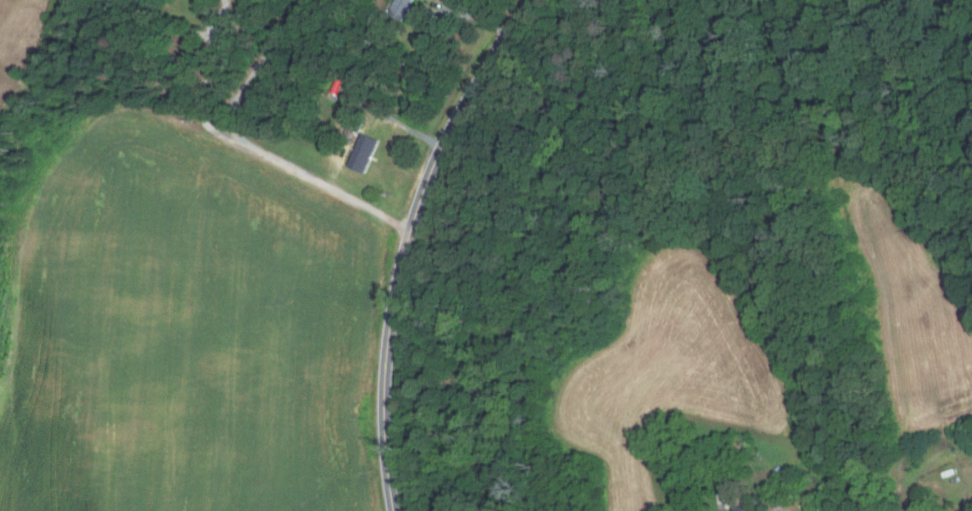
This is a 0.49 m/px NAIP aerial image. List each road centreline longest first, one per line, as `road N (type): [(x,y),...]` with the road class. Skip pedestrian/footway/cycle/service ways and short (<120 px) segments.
road 1 (residential): [(394,510),(384,427),(389,337),(411,229),(442,147)]
road 2 (residential): [(442,147),(533,0)]

